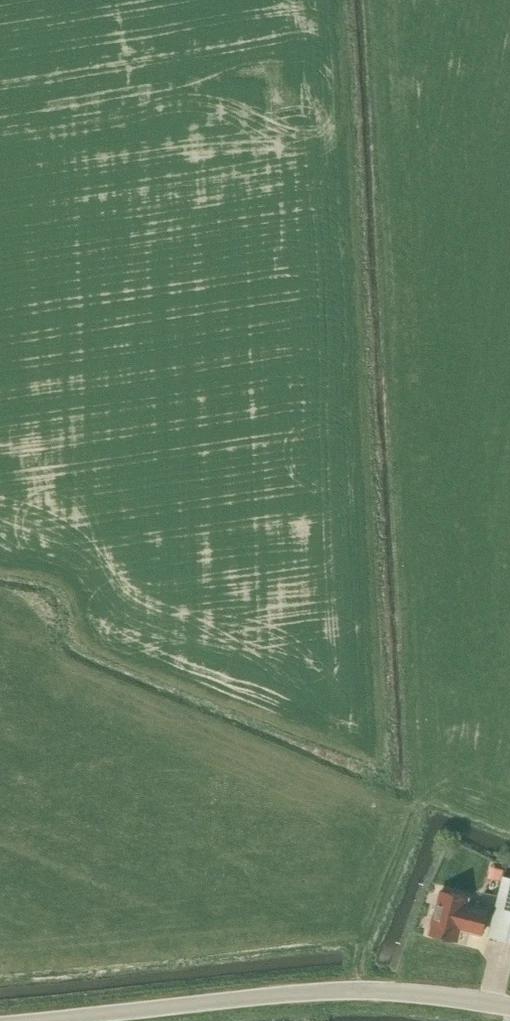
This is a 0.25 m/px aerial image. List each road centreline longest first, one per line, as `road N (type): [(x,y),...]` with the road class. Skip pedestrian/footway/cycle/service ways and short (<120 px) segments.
road 1 (tertiary): [(91,1020),(311,995),(509,1008)]

